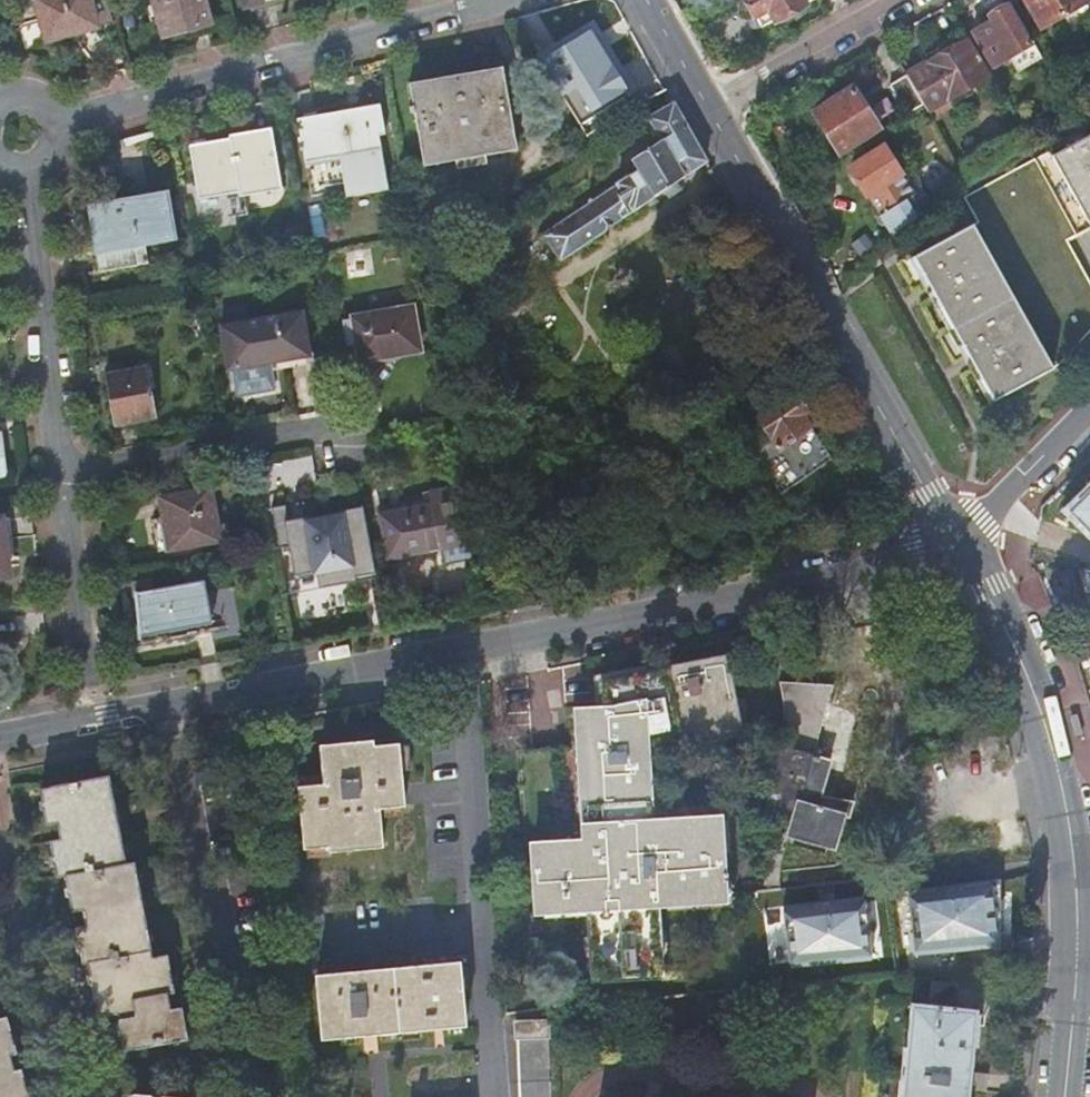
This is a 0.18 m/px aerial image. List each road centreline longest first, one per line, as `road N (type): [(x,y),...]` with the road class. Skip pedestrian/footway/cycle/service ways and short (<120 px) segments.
road 1 (unclassified): [(83,734),(712,612),(959,532)]
road 2 (residential): [(24,173),(83,734)]
road 3 (tertiary): [(959,532),(710,113)]
road 4 (tertiary): [(1078,975),(1072,845),(1038,703),(959,532)]
road 5 (residential): [(901,0),(710,113)]
road 6 (unclassified): [(959,532),(999,510),(1089,414)]
road 7 (tertiary): [(639,0),(710,113)]
road 8 (tertiary): [(1064,1096),(1078,975)]

